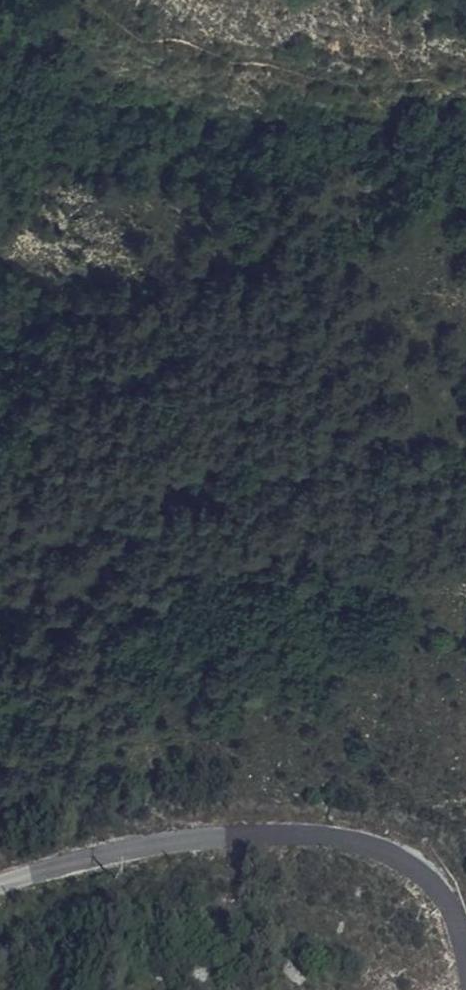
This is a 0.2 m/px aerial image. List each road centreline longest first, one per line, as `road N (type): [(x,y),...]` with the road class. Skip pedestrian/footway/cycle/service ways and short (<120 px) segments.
road 1 (unclassified): [(0,875),(127,841),(313,828),(358,835),(411,859),(452,894),(465,926)]

